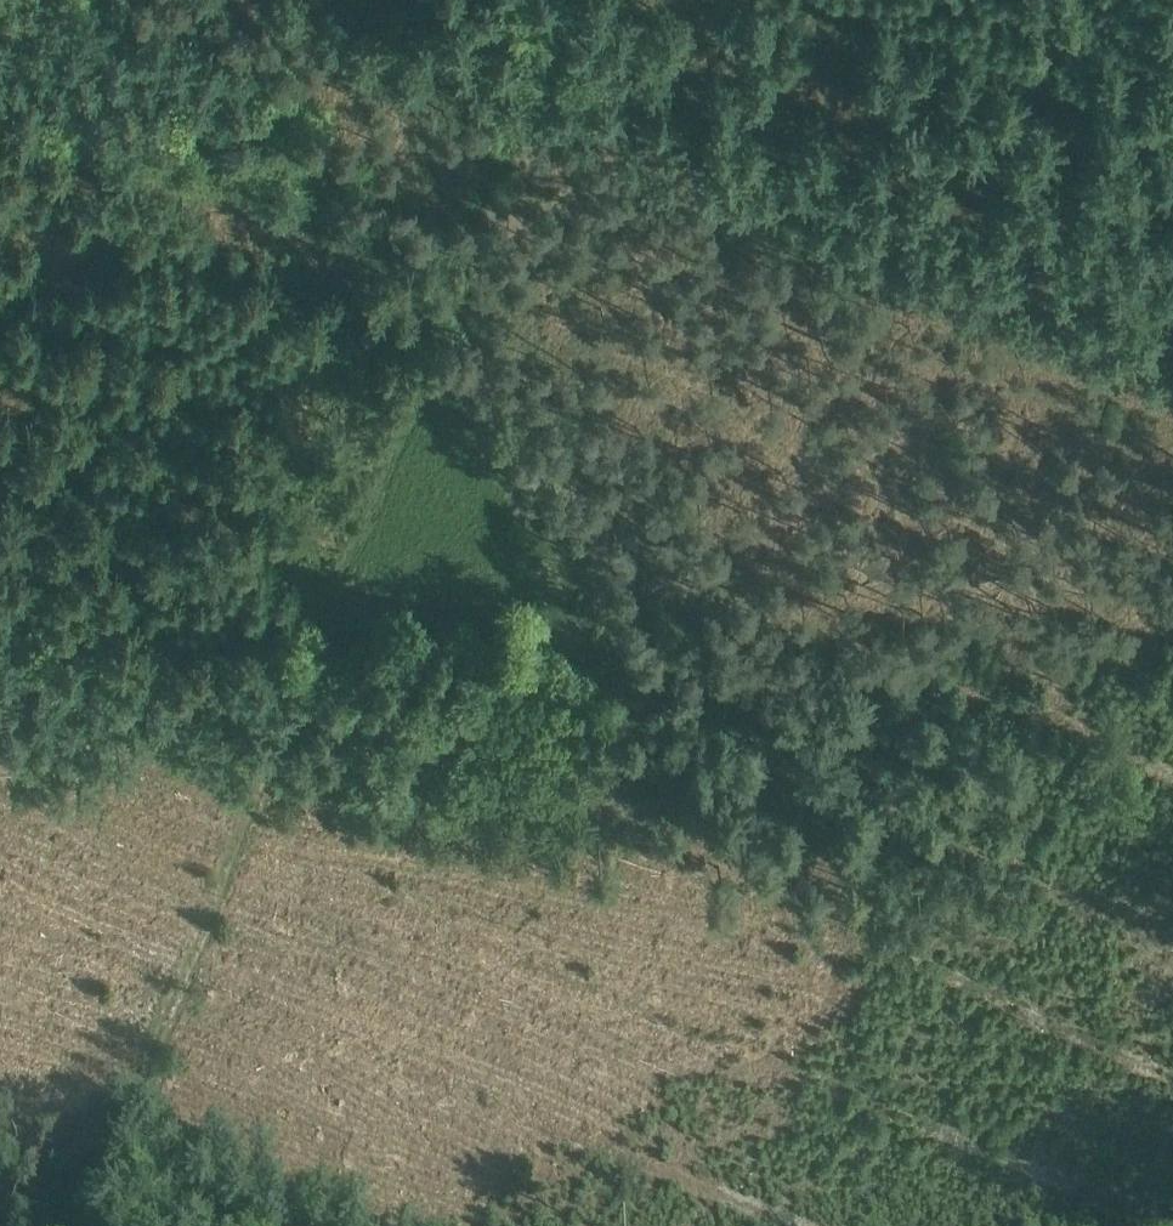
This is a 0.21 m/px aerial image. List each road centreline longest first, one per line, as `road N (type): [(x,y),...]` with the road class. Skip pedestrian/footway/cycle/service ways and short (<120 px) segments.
road 1 (track): [(567,0),(58,1225)]
road 2 (track): [(880,0),(1172,126)]

